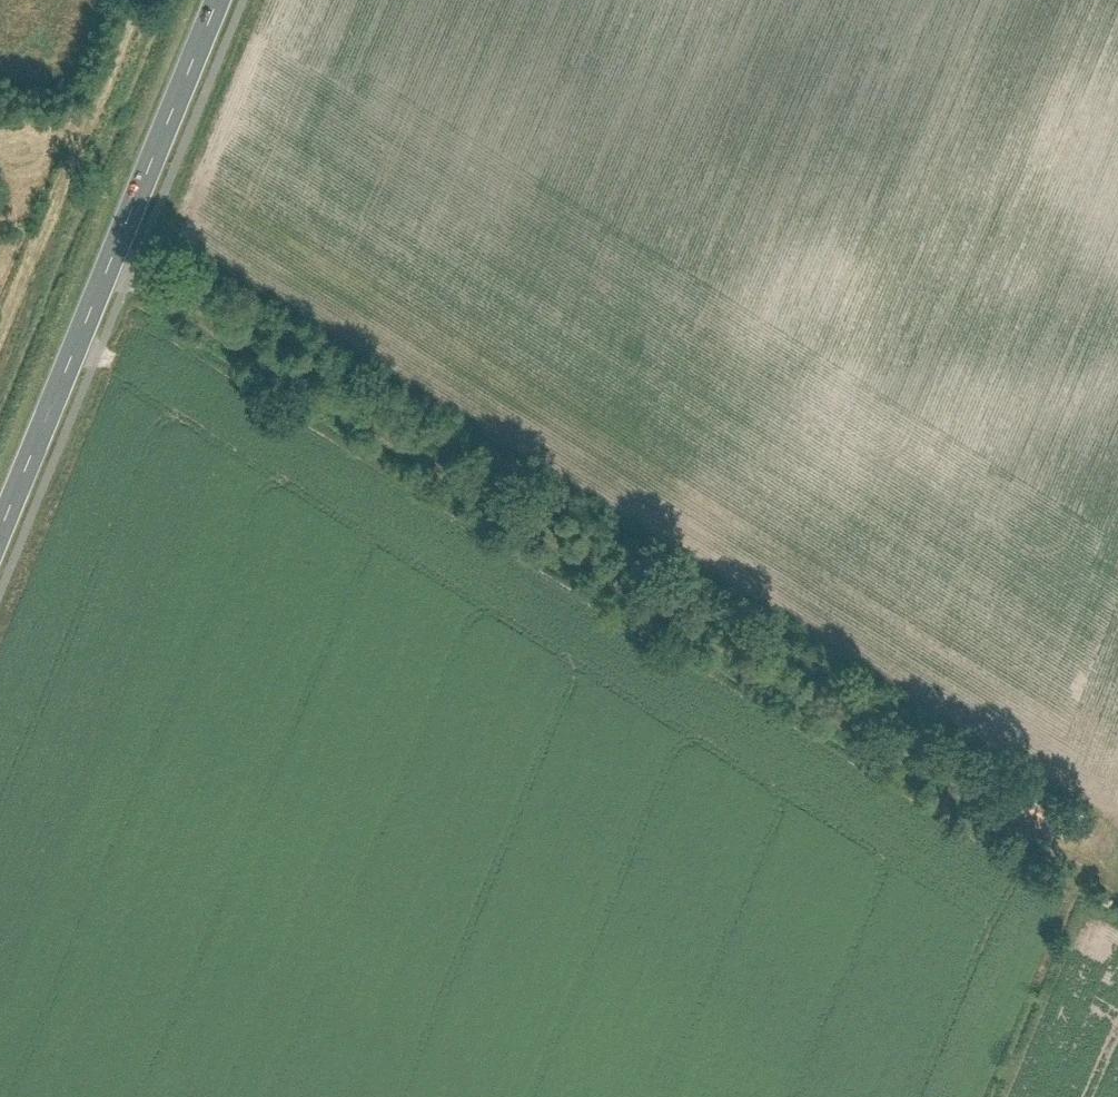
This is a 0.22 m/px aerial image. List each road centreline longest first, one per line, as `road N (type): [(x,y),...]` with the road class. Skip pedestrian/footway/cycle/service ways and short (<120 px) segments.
road 1 (tertiary): [(0,493),(200,0)]

